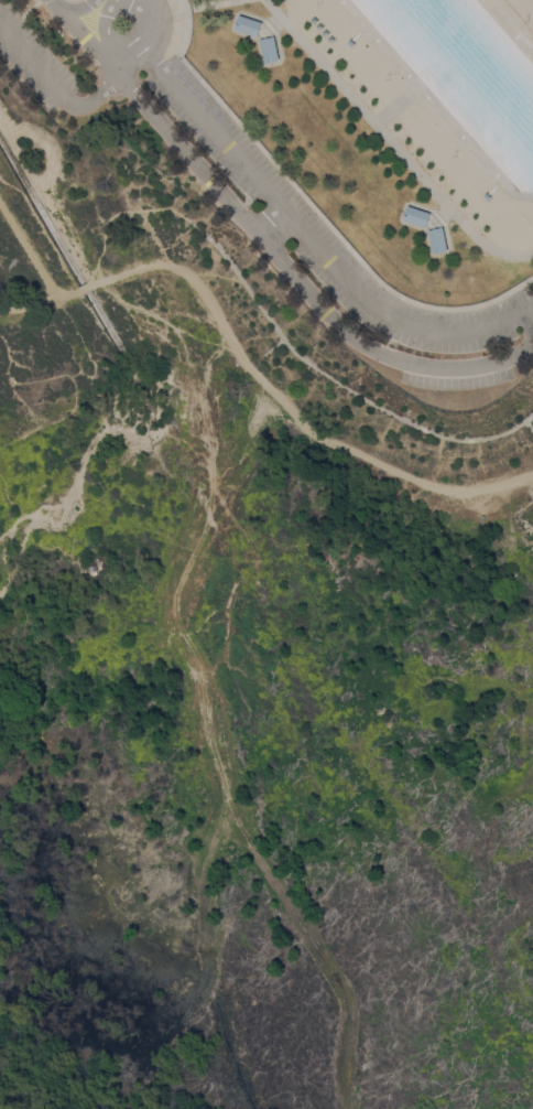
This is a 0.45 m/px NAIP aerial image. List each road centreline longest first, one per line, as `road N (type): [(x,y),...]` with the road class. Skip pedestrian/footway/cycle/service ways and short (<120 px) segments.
road 1 (track): [(0,295),(77,291),(149,265),(176,268),(243,365),(293,418),(351,454),(460,489),(532,473)]

